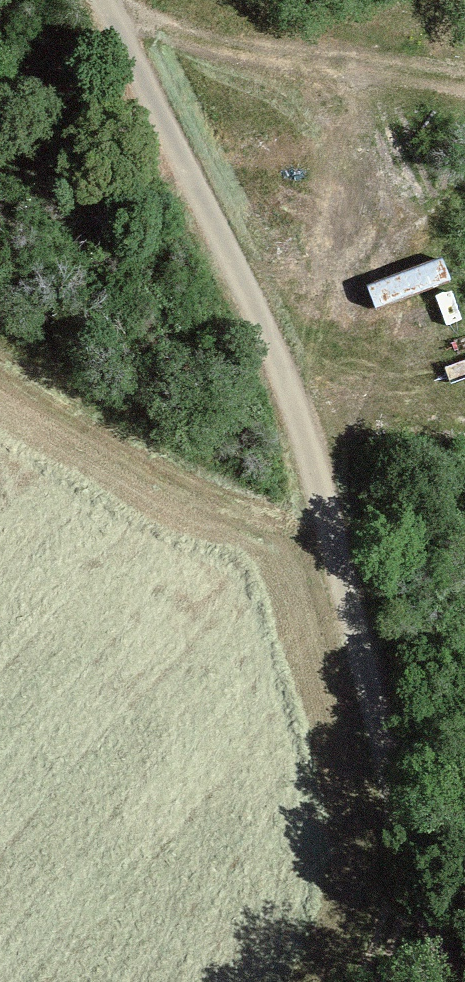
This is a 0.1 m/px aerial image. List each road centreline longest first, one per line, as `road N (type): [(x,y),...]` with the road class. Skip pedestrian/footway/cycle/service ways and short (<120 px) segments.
road 1 (unclassified): [(106,0),(285,384),(336,550),(409,848)]
road 2 (track): [(117,0),(229,41),(464,79)]
road 3 (track): [(409,848),(457,981)]
road 4 (track): [(409,848),(390,946),(372,981)]

